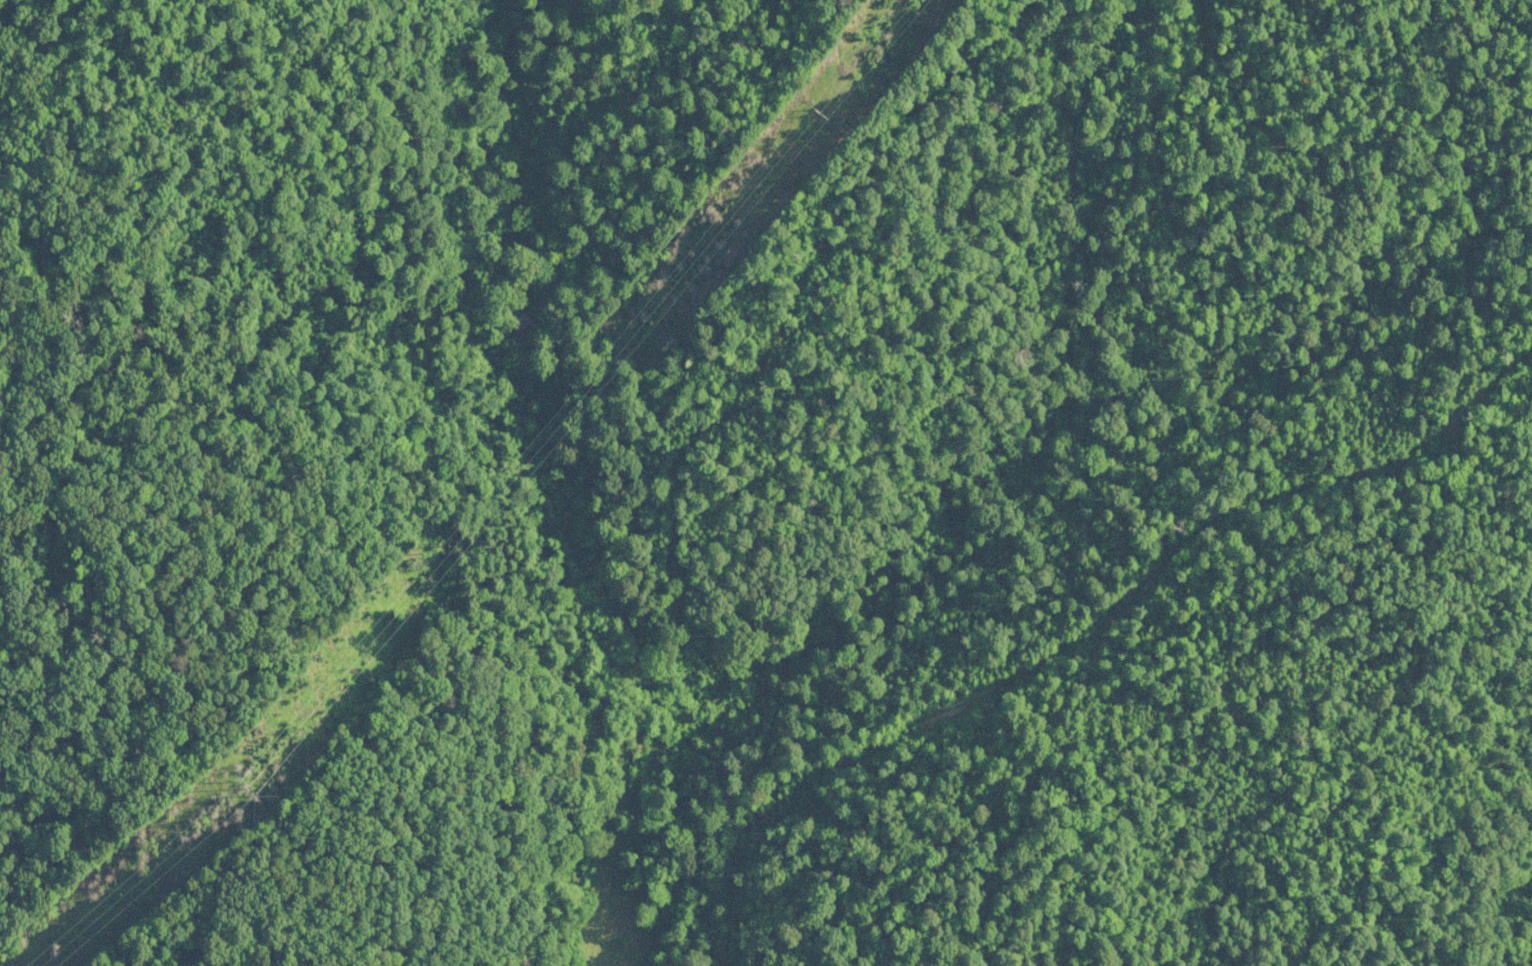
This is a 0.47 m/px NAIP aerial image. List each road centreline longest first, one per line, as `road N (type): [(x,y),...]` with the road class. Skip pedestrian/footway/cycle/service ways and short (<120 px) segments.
road 1 (residential): [(681,762),(690,877),(715,965)]

